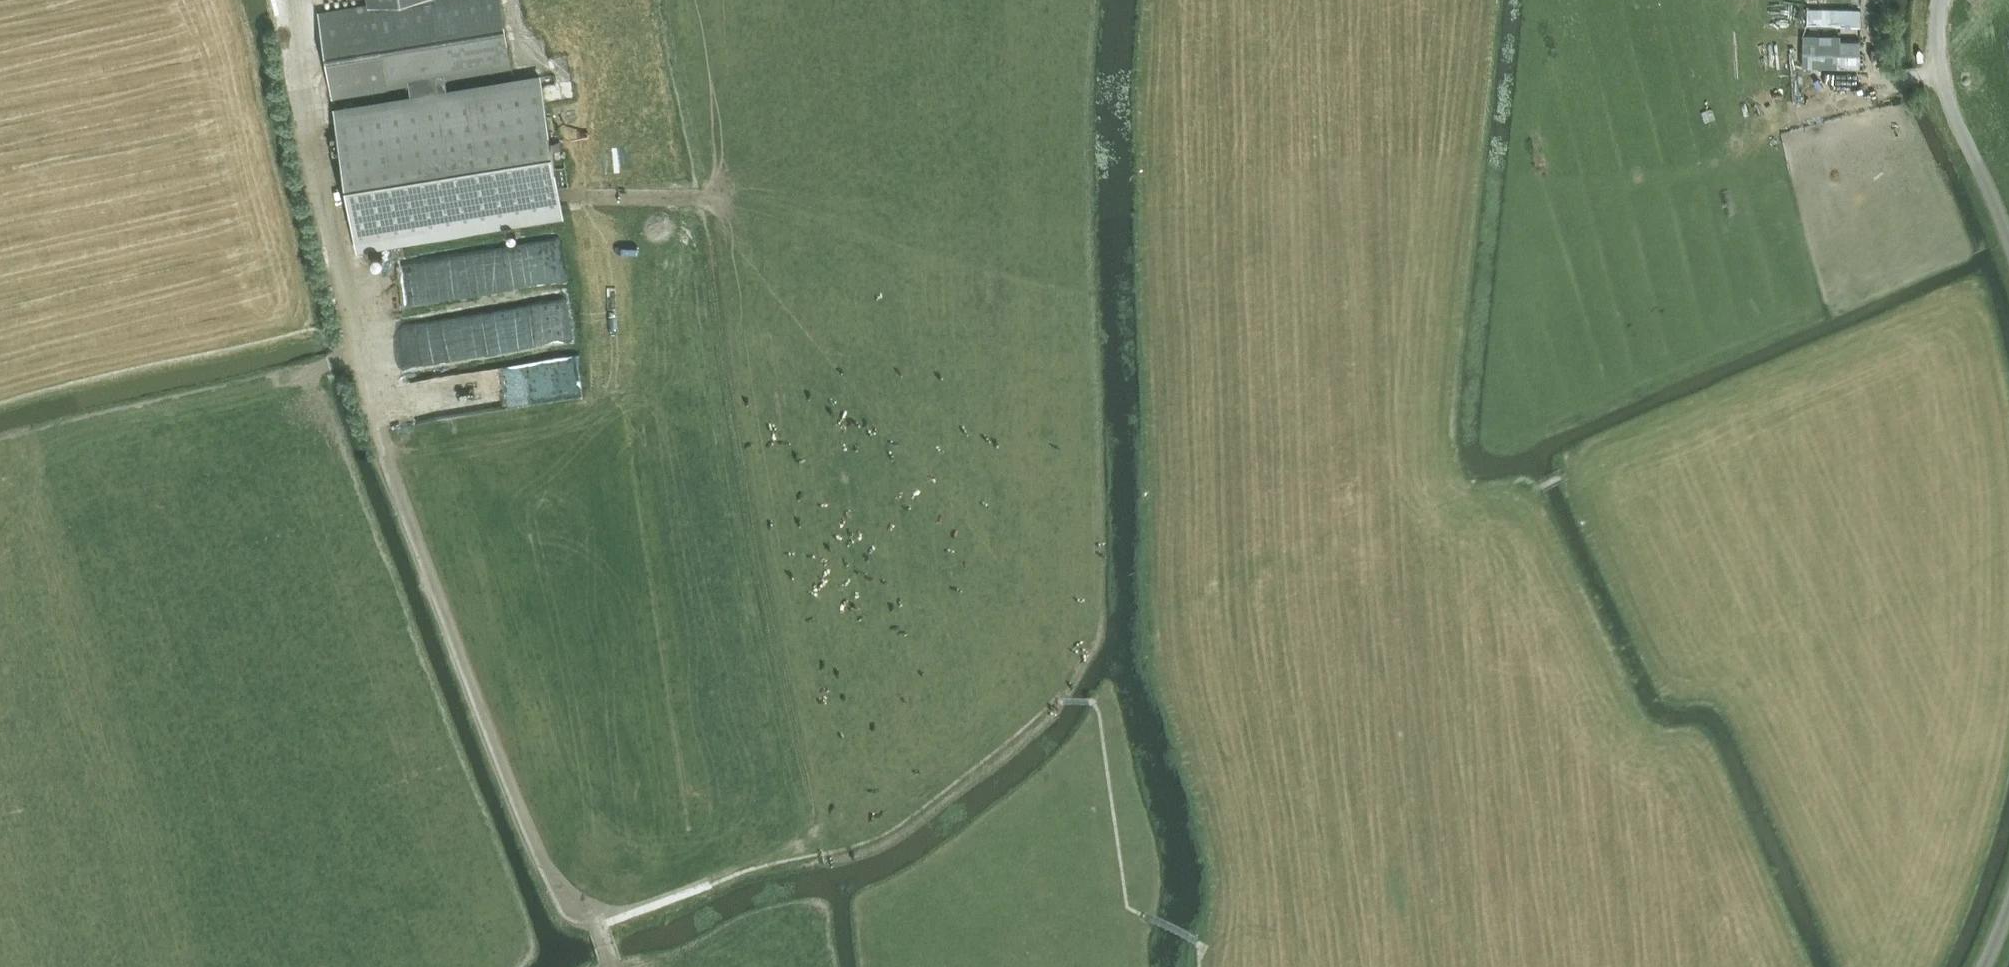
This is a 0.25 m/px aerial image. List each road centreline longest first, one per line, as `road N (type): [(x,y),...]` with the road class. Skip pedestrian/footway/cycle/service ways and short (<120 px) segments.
road 1 (track): [(370,354),(392,461),(549,877),(599,924),(610,966)]
road 2 (track): [(0,458),(370,354)]
road 3 (unclassified): [(2008,242),(1947,96),(1942,0)]

